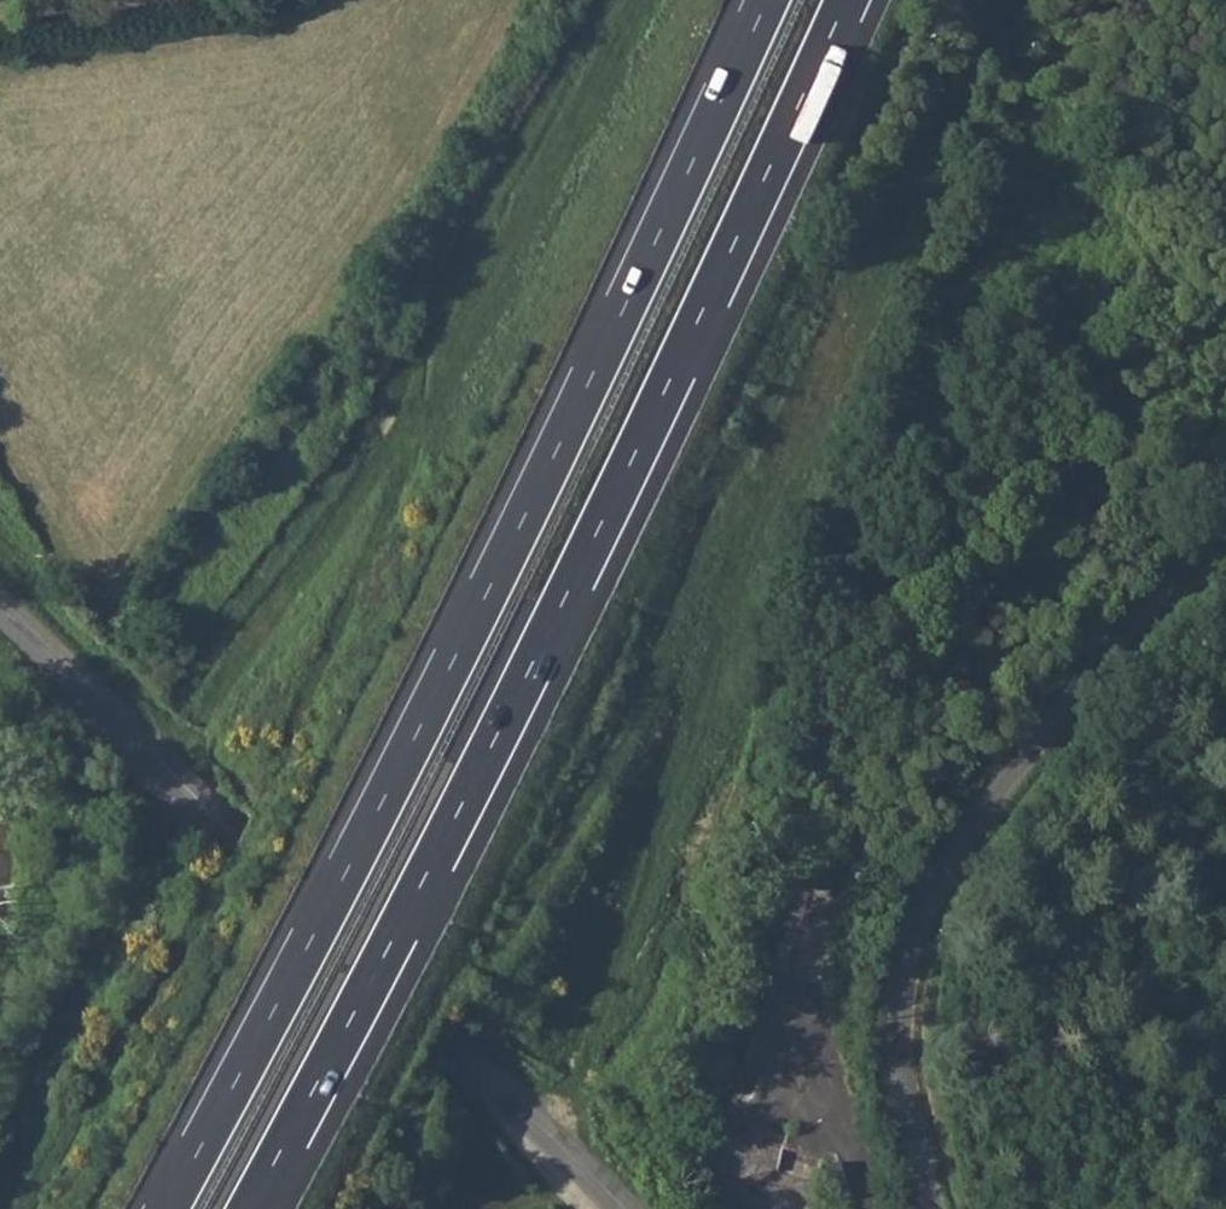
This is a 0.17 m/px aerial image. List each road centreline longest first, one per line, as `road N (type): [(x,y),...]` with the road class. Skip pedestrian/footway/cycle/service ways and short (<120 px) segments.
road 1 (motorway): [(768,0),(411,748),(168,1208)]
road 2 (motorway): [(251,1208),(643,441),(847,0)]
road 3 (unclassified): [(948,1208),(910,1080),(908,980),(942,895),(1051,737),(1225,521)]
road 4 (tertiary): [(0,613),(500,1090)]
road 5 (track): [(169,776),(64,979),(0,1150)]
road 6 (tertiary): [(619,1208),(500,1090)]

